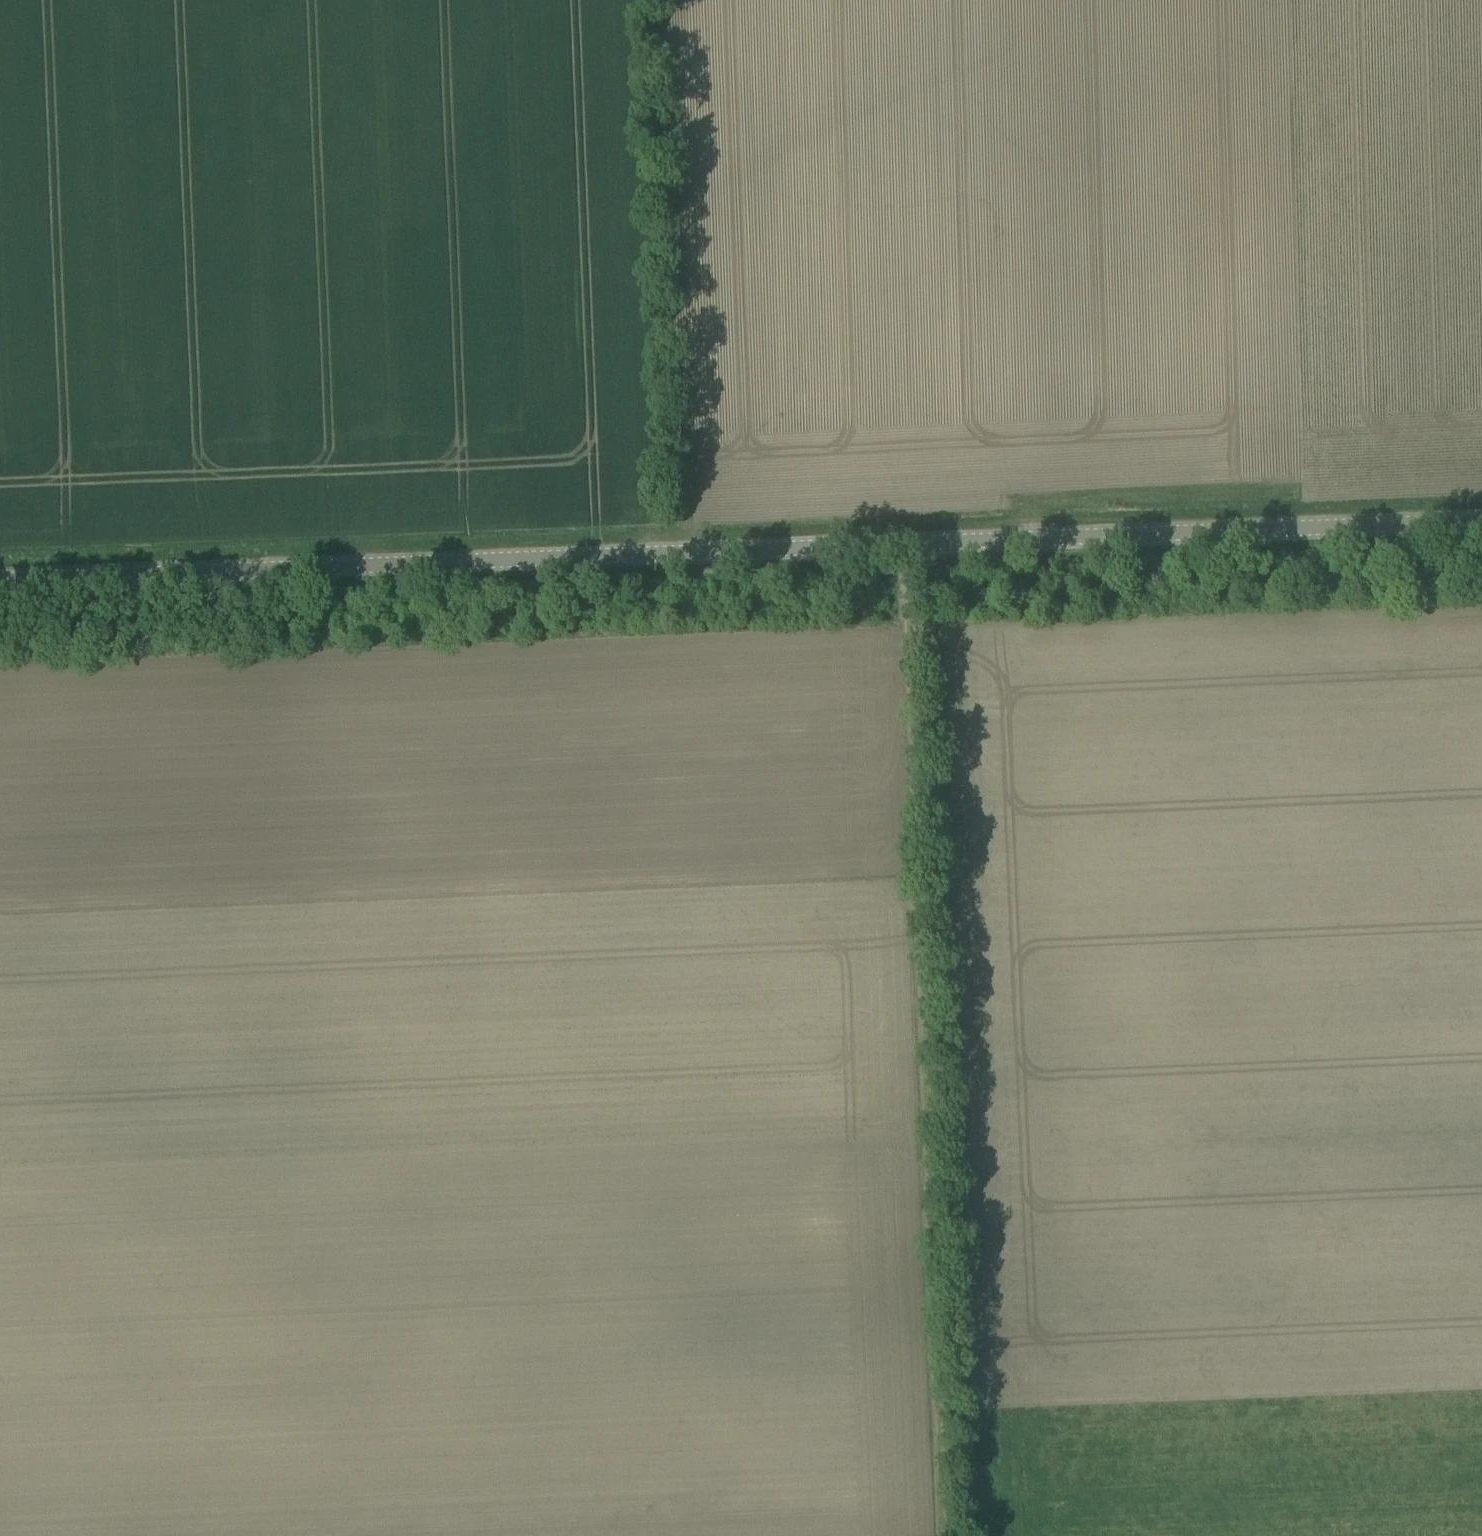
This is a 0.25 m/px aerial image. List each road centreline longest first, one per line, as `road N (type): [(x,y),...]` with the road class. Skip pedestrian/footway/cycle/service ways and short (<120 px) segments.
road 1 (unclassified): [(0,570),(1481,513)]

